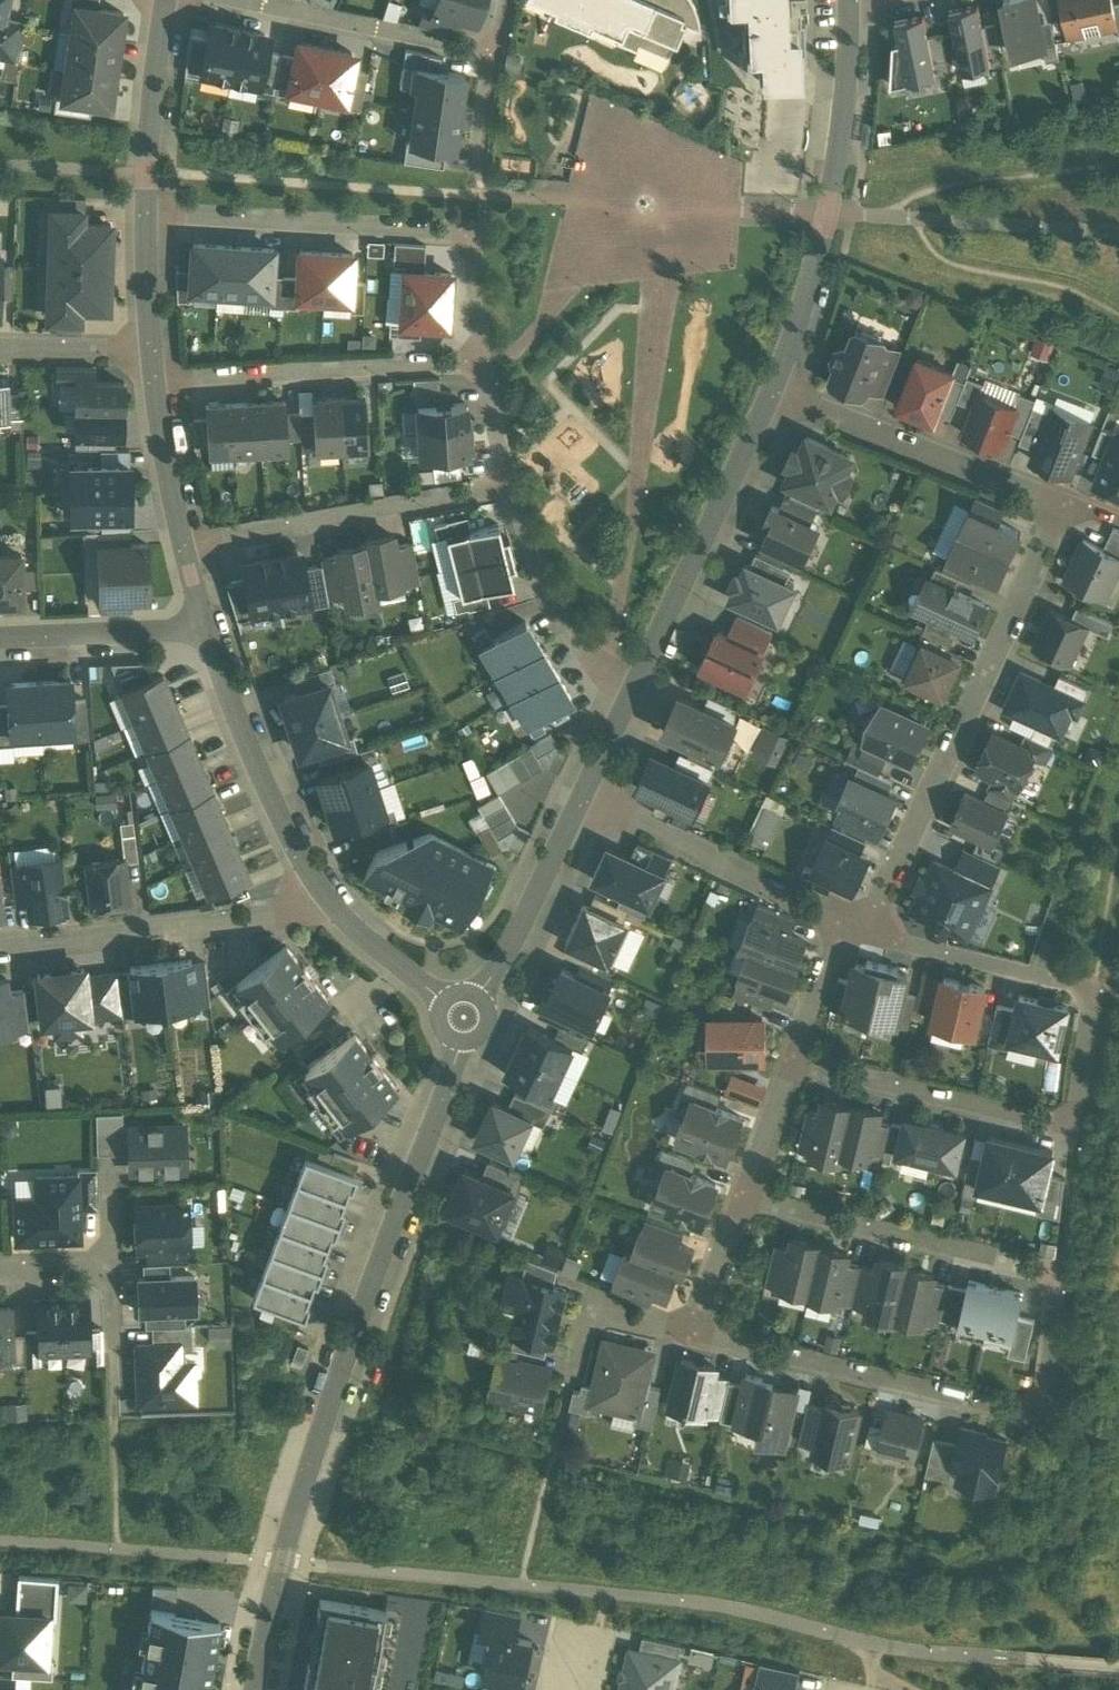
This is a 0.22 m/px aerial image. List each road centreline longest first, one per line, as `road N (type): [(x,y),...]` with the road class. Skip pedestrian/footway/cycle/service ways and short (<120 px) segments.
road 1 (residential): [(706,1336),(1041,1420),(1057,1279),(756,1200)]
road 2 (residential): [(258,1689),(303,1492),(456,1076),(466,1017)]
road 3 (residential): [(869,929),(1094,993),(1075,1129),(799,1065)]
road 4 (residential): [(869,929),(1067,504)]
road 5 (residential): [(485,362),(475,238),(147,219)]
road 6 (residential): [(775,394),(828,217),(849,0)]
road 7 (residential): [(633,698),(775,394)]
road 8 (residential): [(329,899),(274,918),(0,951)]
road 9 (residential): [(511,487),(184,548)]
road 10 (residential): [(485,362),(155,380)]
road 11 (residential): [(1067,504),(775,394)]
road 12 (residential): [(329,899),(292,840),(203,631)]
road 13 (residential): [(583,802),(847,921)]
road 14 (residential): [(706,1336),(590,1305),(557,1445)]
road 15 (residential): [(486,56),(235,0)]
road 16 (residential): [(633,698),(594,668),(511,487)]
road 17 (residential): [(466,1017),(583,802)]
road 18 (residential): [(147,219),(167,0)]
road 19 (residential): [(203,631),(0,638)]
road 20 (residential): [(466,1017),(329,899)]
road 21 (residential): [(184,548),(155,380)]
road 22 (residential): [(152,350),(0,349)]
road 23 (residential): [(847,921),(799,1065)]
road 24 (track): [(0,166),(147,174)]
road 25 (residential): [(476,201),(486,56)]
road 26 (residential): [(756,1200),(706,1336)]
road 27 (residential): [(799,1065),(756,1200)]
road 28 (residential): [(152,350),(147,219)]
road 29 (residential): [(511,487),(485,362)]

